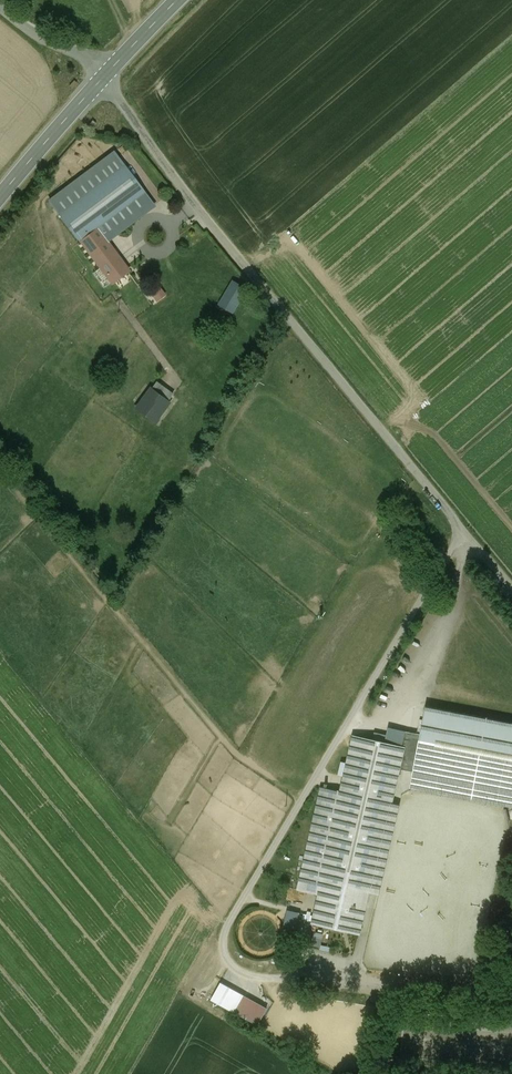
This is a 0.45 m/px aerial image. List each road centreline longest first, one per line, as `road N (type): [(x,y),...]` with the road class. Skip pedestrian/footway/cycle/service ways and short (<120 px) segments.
road 1 (unclassified): [(103,78),(166,167),(511,588)]
road 2 (secondary): [(103,78),(0,197)]
road 3 (unclassified): [(0,6),(93,61),(103,78)]

